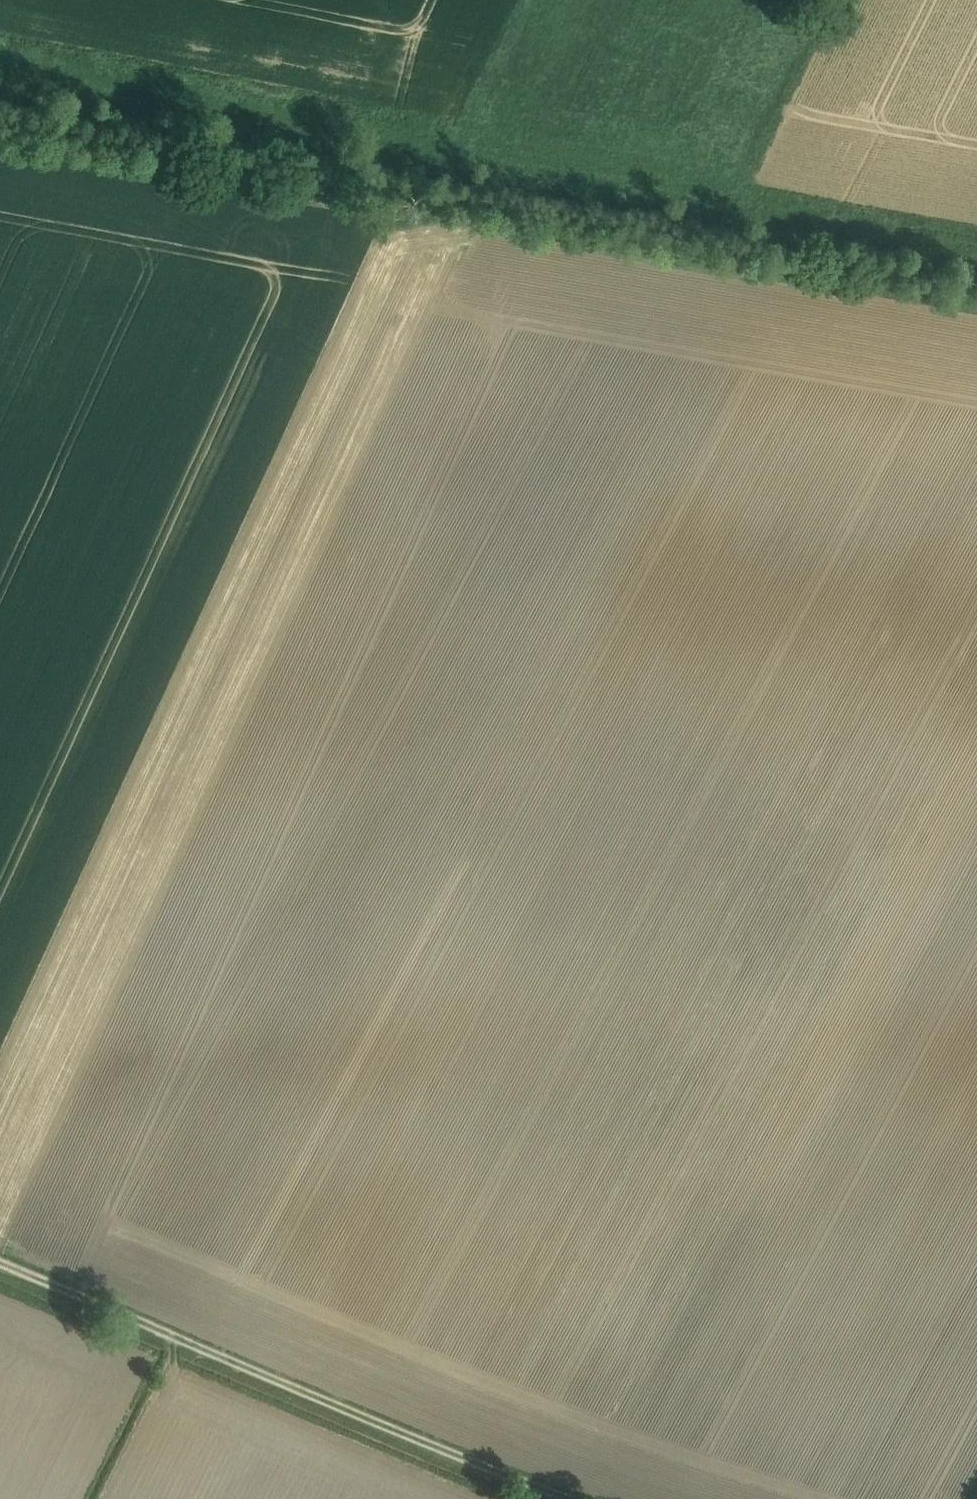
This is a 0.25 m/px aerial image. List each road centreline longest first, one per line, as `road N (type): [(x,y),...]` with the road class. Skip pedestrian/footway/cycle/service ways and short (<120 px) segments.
road 1 (track): [(0,1257),(427,1441),(583,1498)]

